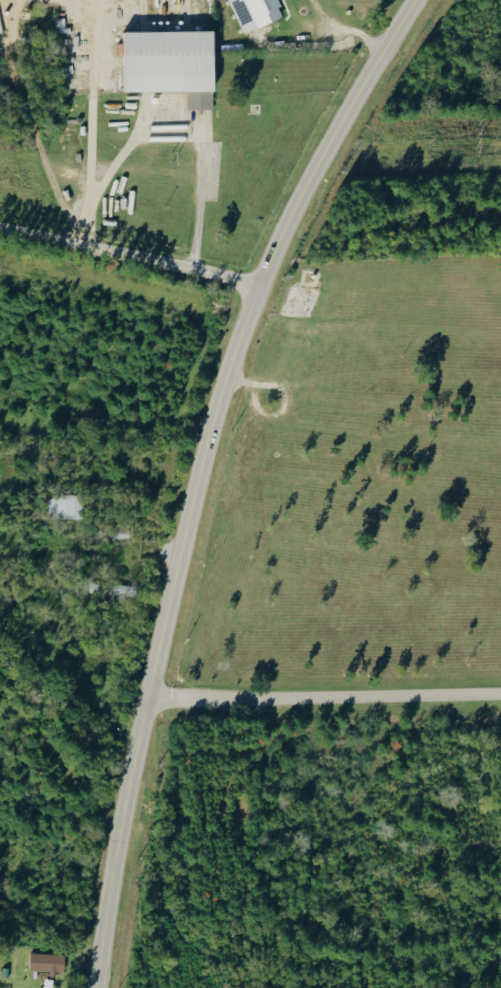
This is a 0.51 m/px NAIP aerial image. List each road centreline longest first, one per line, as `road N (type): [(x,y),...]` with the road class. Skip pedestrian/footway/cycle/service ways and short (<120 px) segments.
road 1 (secondary): [(418,0),(292,227),(214,427),(162,635),(98,987)]
road 2 (residential): [(151,695),(500,692)]
road 3 (residential): [(264,291),(0,236)]

